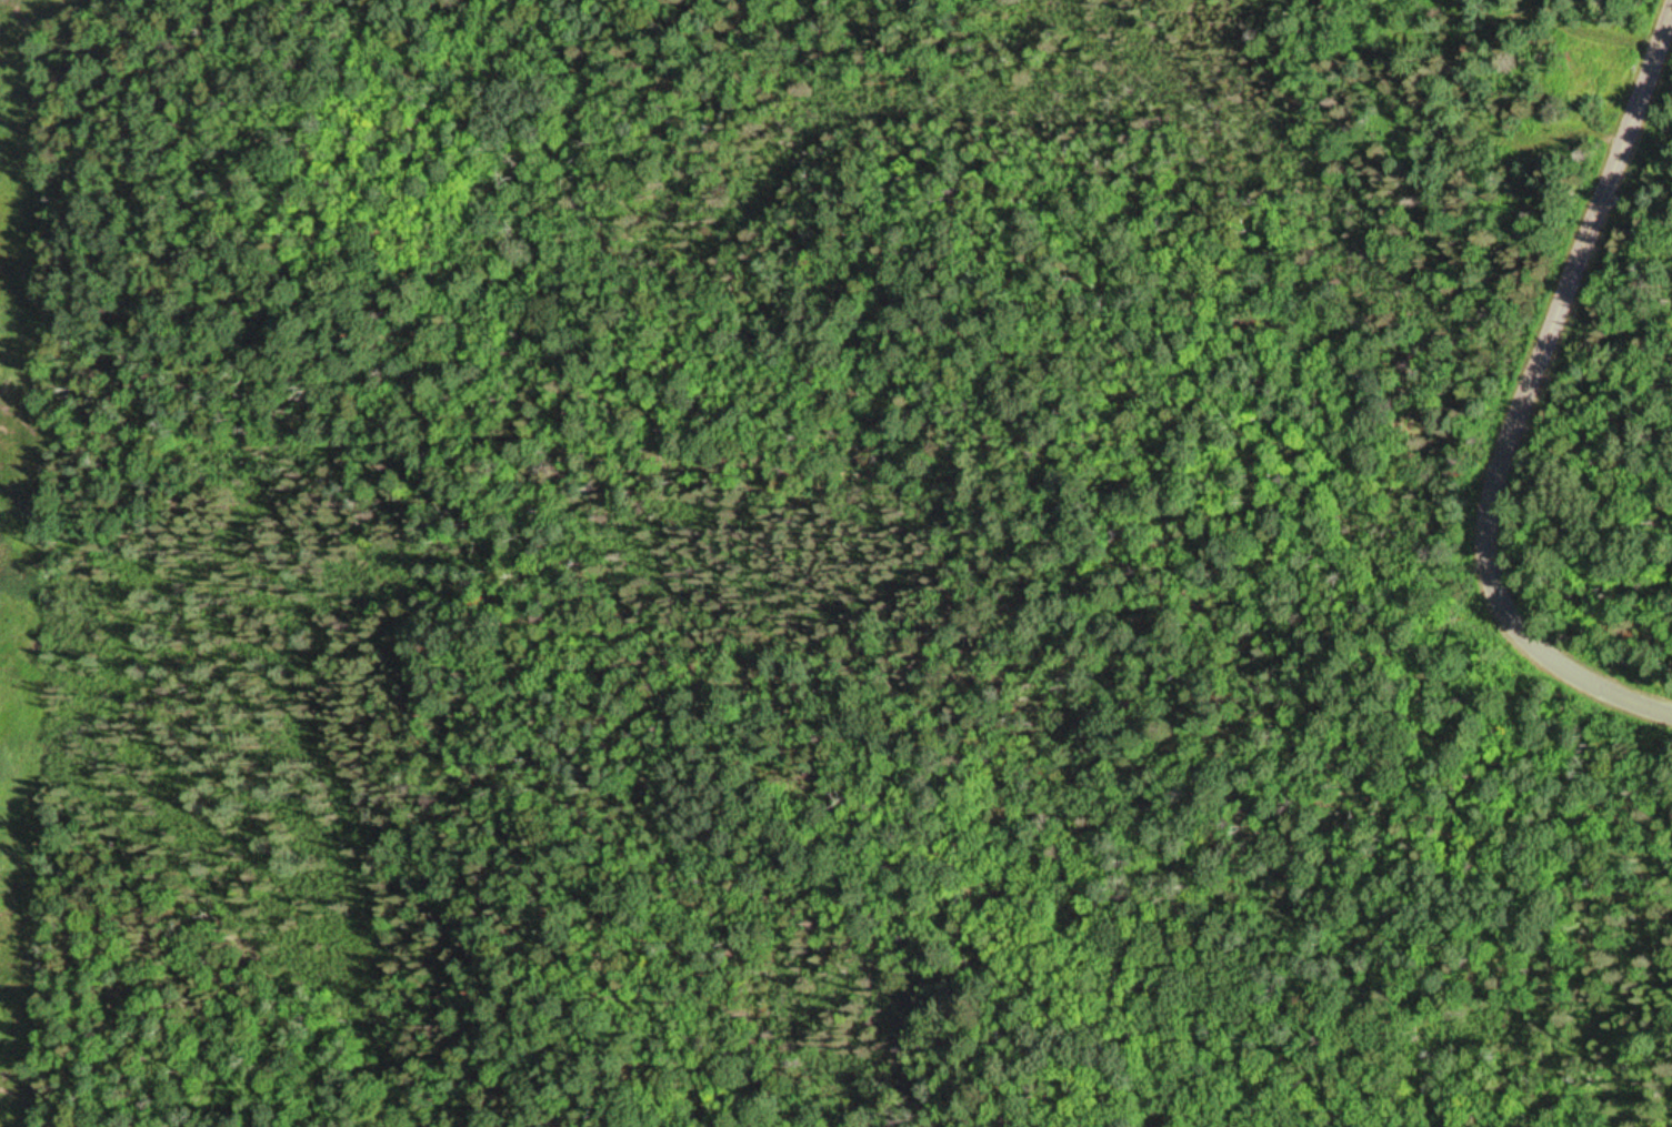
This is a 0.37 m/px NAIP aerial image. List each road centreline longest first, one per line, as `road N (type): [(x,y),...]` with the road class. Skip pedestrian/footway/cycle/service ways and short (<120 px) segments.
road 1 (tertiary): [(1671,717),(1594,686),(1546,651),(1510,608),(1483,532),(1510,435),(1671,13)]

